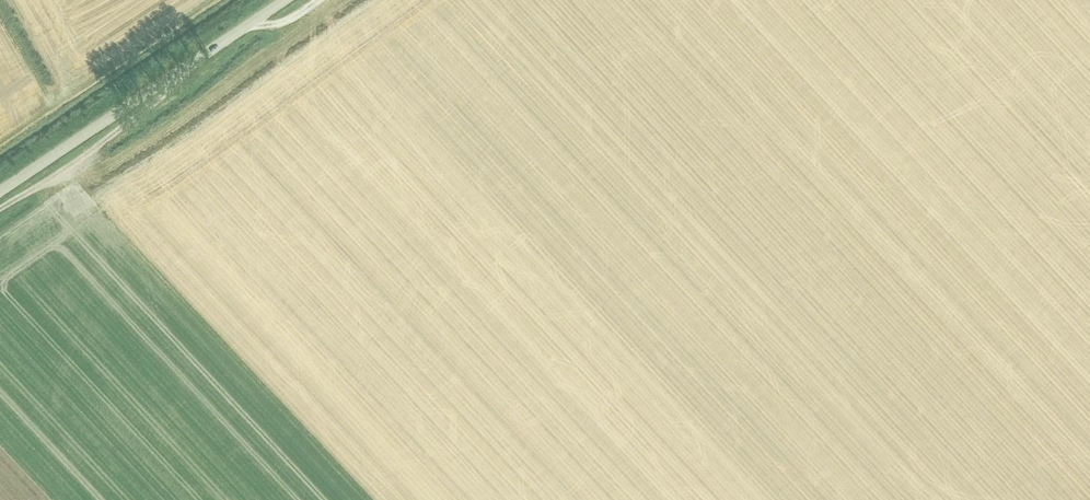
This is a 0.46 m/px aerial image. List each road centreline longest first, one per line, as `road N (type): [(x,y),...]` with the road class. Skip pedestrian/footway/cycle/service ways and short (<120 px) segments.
road 1 (unclassified): [(0,191),(284,0)]

